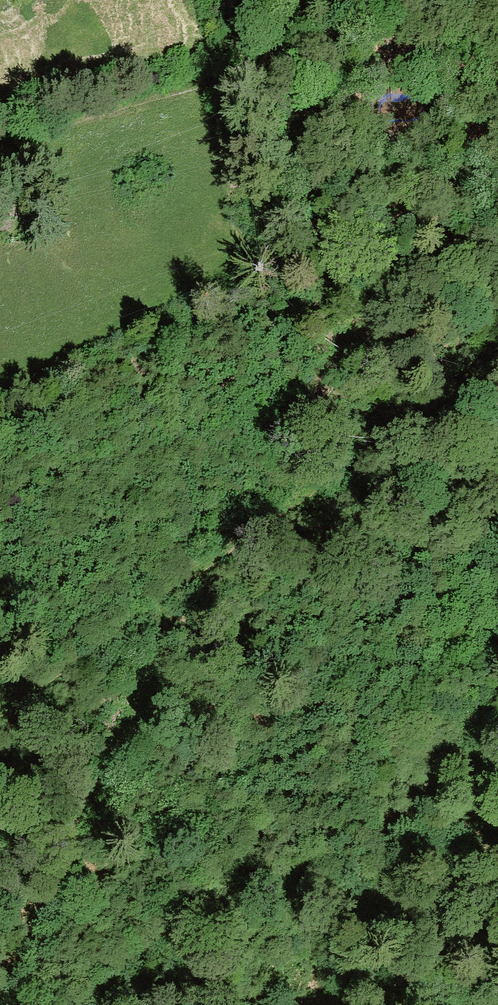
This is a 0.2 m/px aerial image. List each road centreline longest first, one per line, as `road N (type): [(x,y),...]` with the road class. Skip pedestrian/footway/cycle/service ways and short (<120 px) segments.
road 1 (track): [(0,713),(394,438),(497,348)]
road 2 (track): [(497,253),(417,269),(393,263),(388,246),(393,225),(418,193),(497,133)]
road 3 (track): [(308,1004),(349,931),(497,818)]
road 4 (track): [(0,145),(148,98),(252,79)]
road 5 (track): [(497,58),(252,79)]

